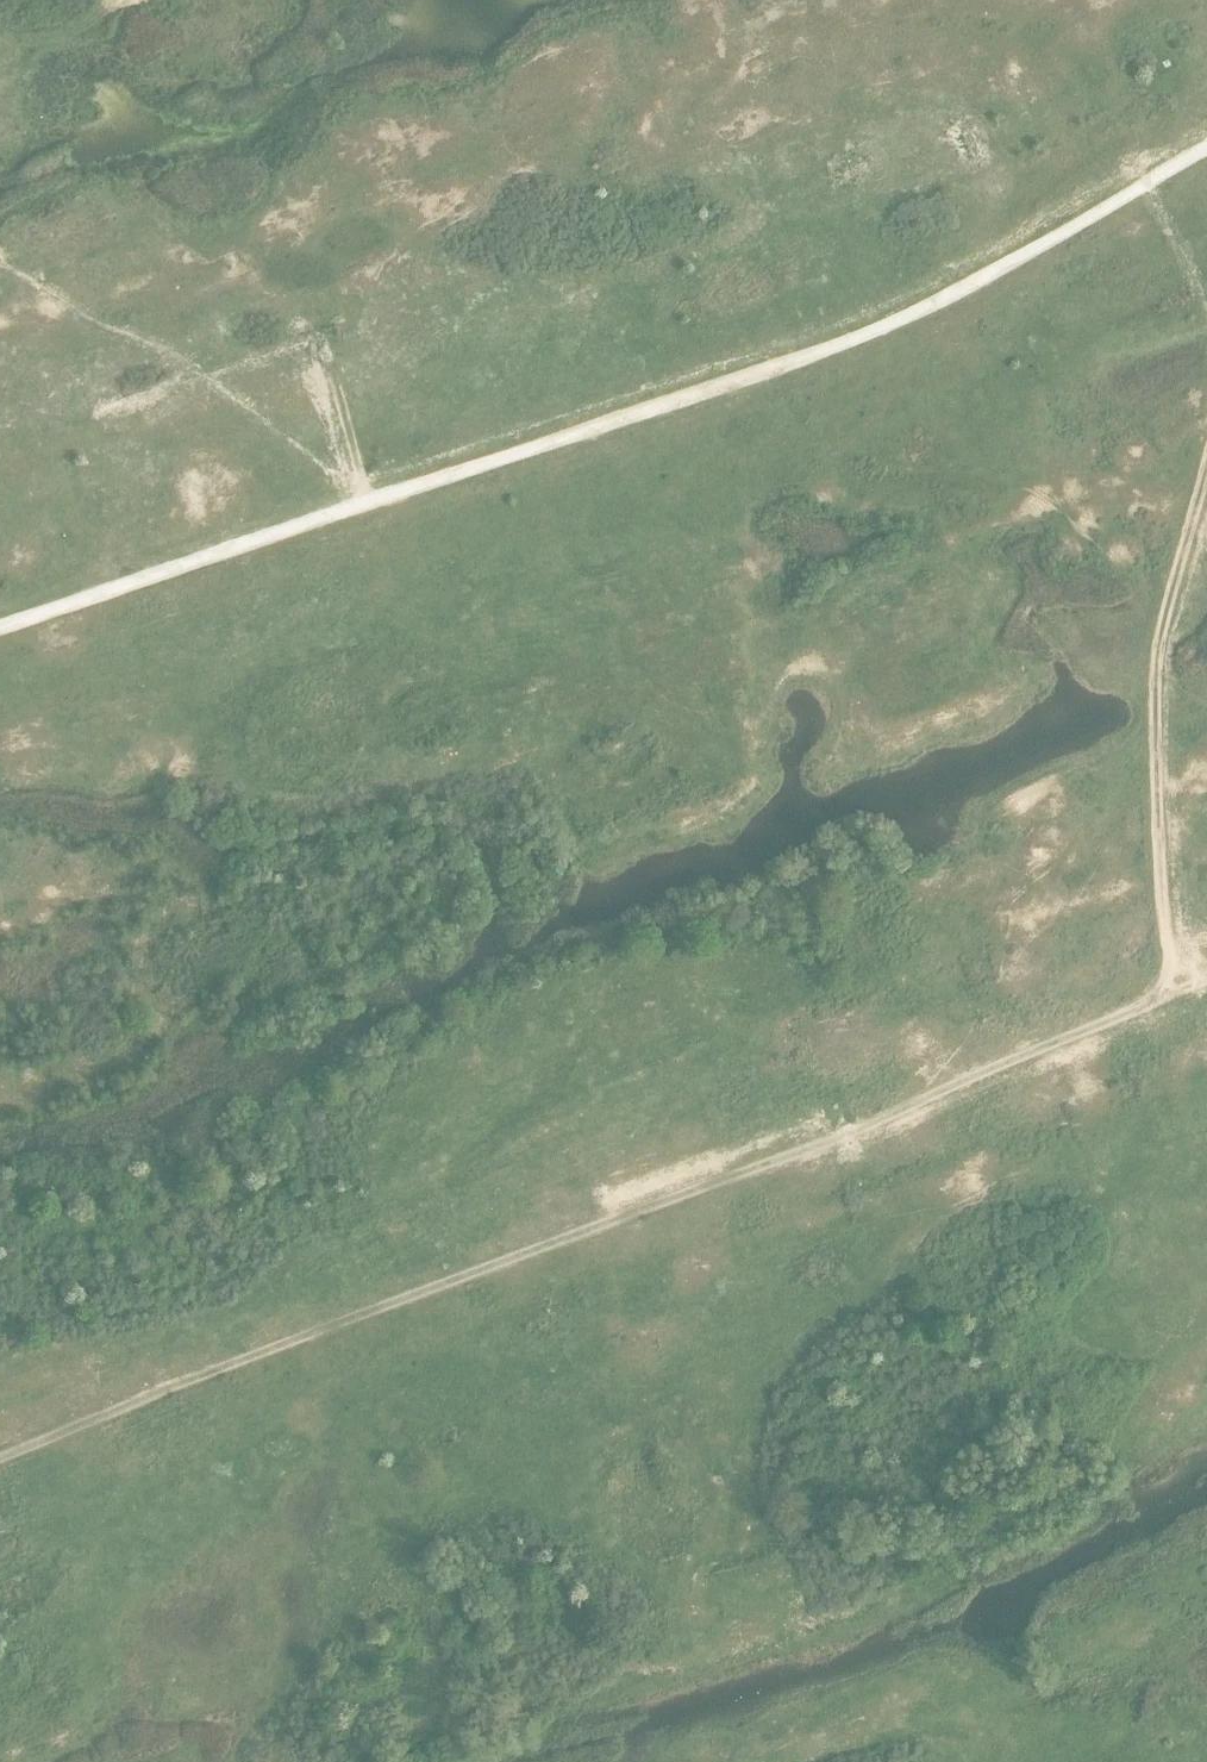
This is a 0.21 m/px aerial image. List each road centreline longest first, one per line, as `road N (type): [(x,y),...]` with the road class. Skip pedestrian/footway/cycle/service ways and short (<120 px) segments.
road 1 (track): [(0,626),(809,358),(945,296),(1206,148)]
road 2 (track): [(0,1466),(387,1305),(698,1191),(1206,977)]
road 3 (track): [(1171,992),(1158,648),(1206,465)]

